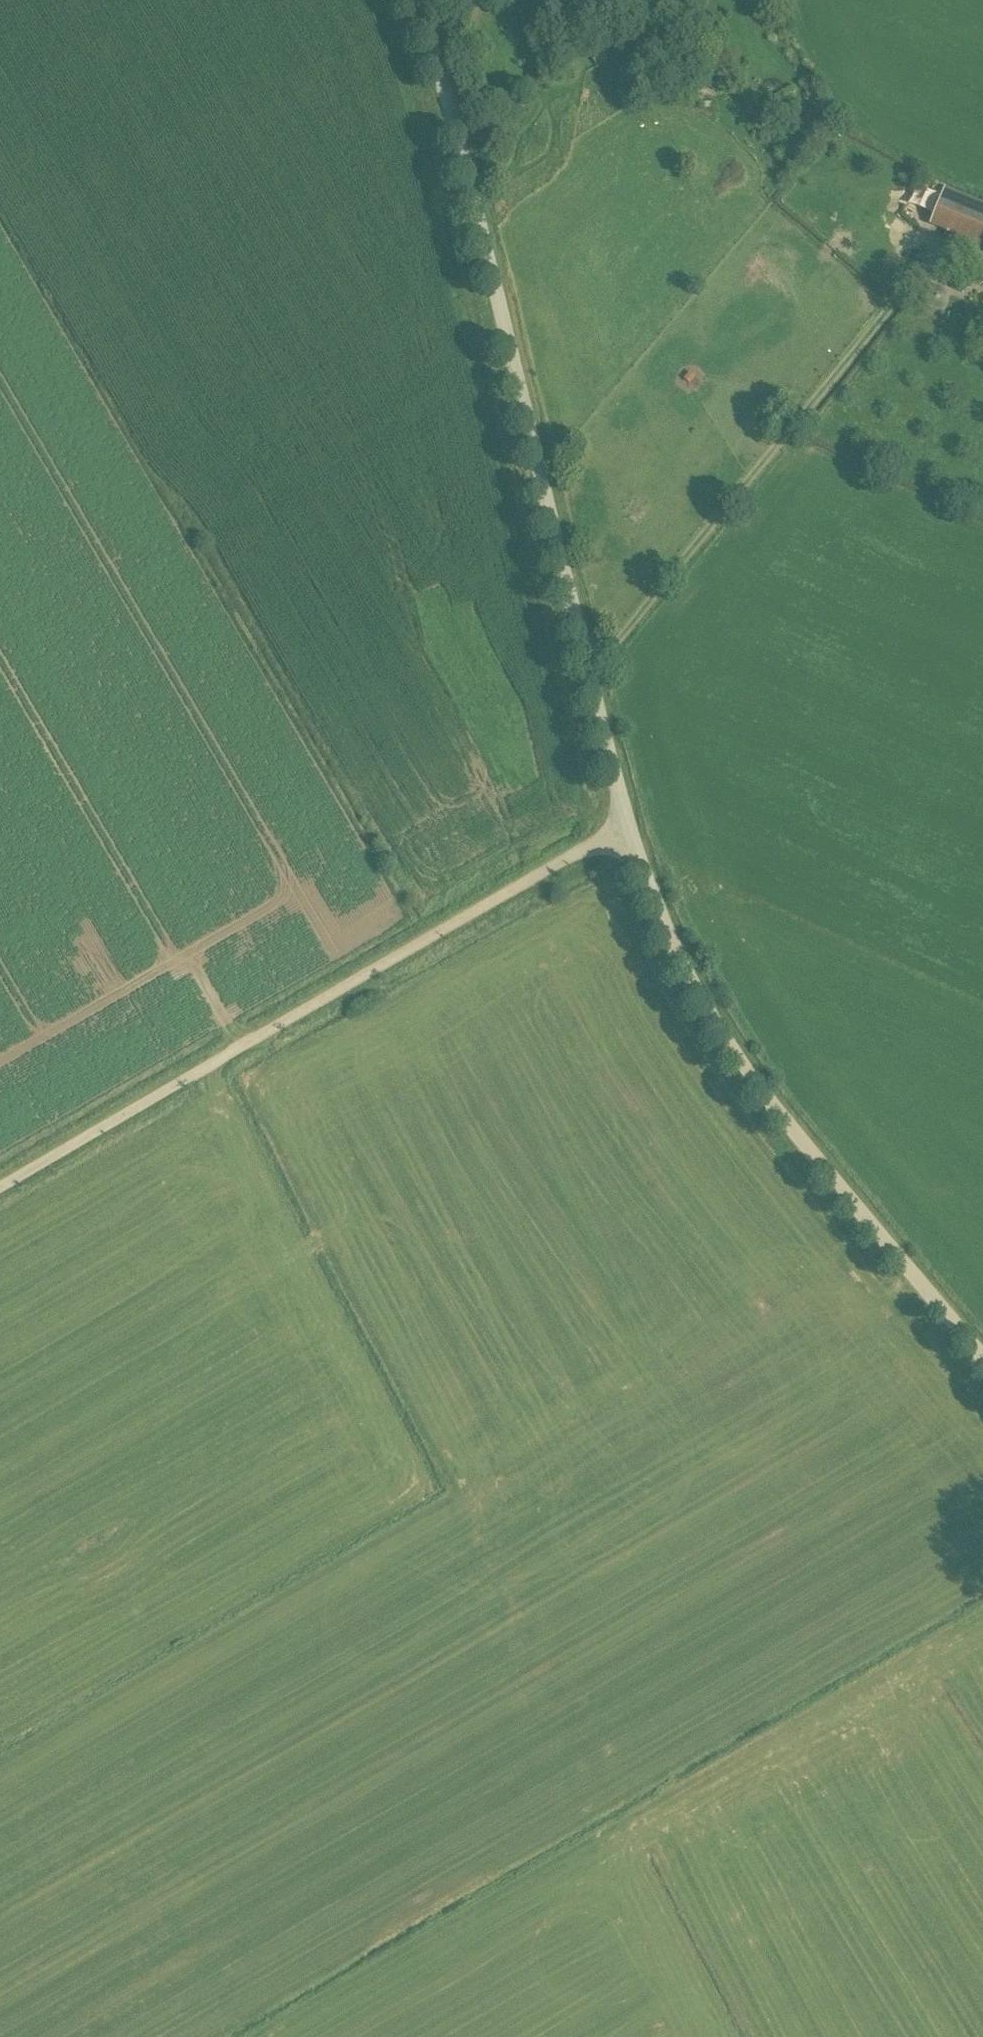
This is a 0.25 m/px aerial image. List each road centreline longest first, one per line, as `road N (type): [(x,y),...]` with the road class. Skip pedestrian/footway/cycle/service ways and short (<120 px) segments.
road 1 (unclassified): [(630,828),(437,58),(414,0)]
road 2 (unclassified): [(0,1186),(630,828)]
road 3 (unclassified): [(982,1368),(761,1105),(667,930),(630,828)]

